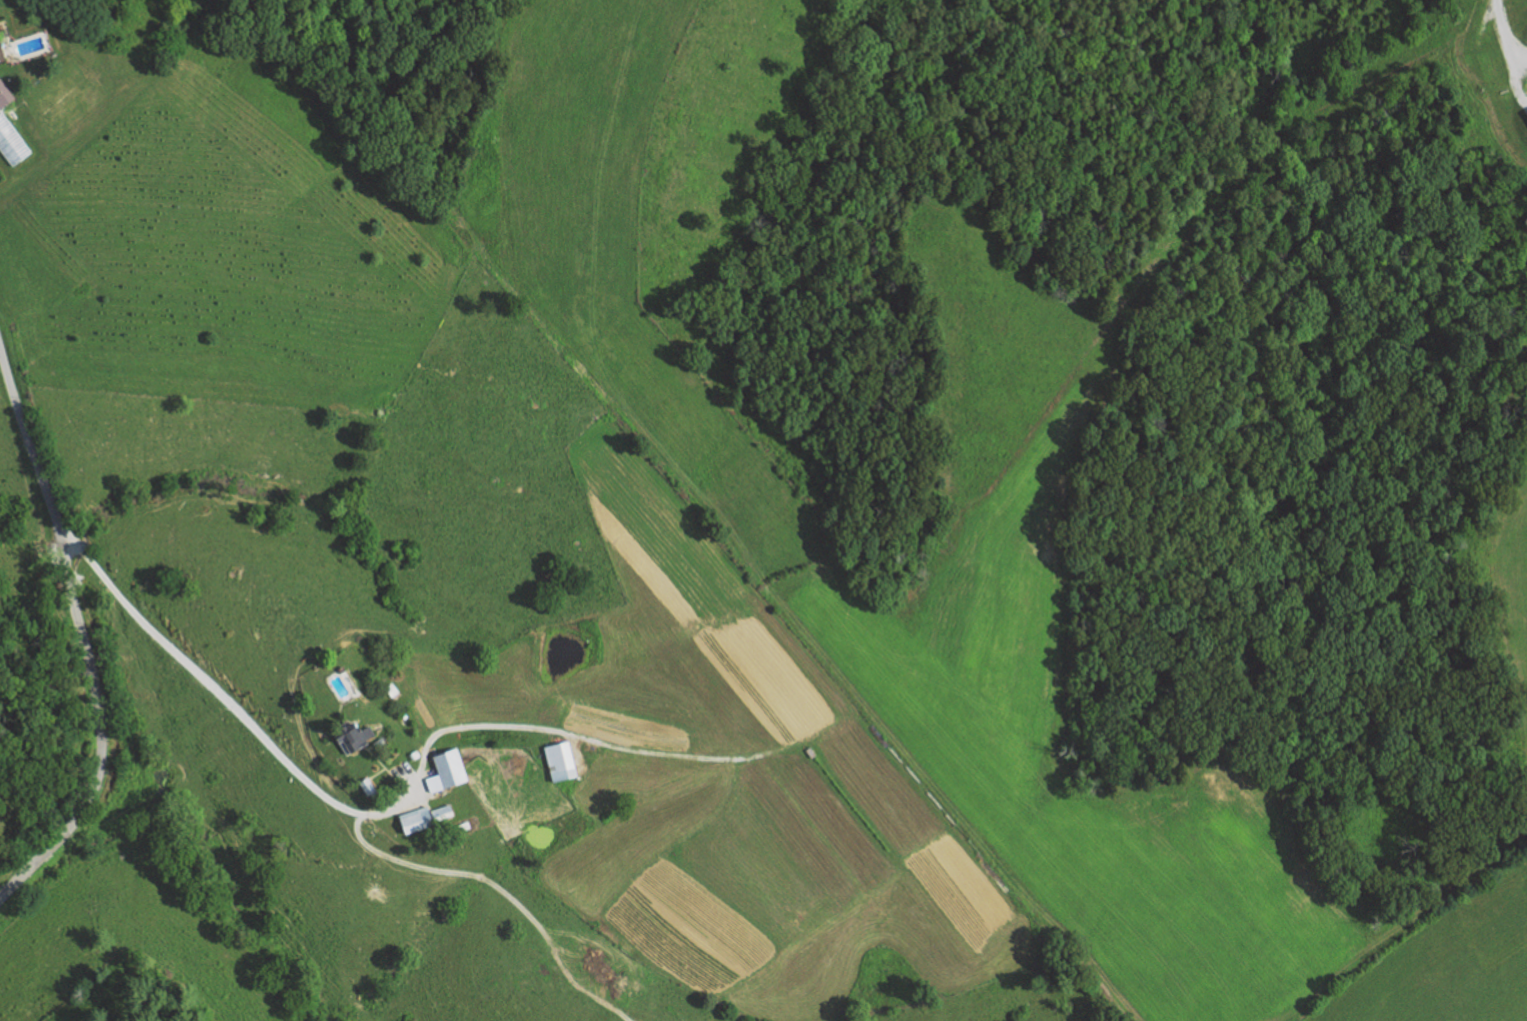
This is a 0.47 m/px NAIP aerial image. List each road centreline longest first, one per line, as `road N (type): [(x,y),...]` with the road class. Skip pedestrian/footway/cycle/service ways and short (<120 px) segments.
road 1 (residential): [(0,898),(90,798),(101,737),(60,532),(0,351)]

